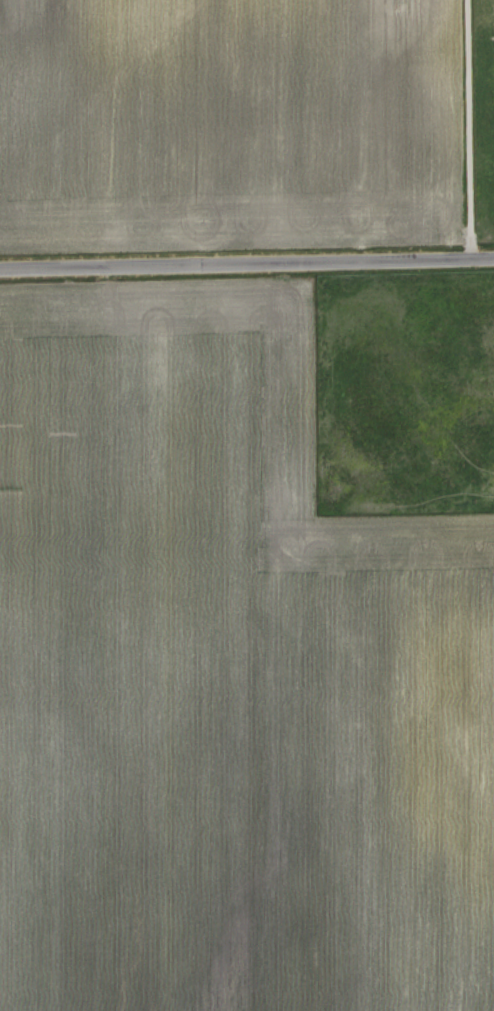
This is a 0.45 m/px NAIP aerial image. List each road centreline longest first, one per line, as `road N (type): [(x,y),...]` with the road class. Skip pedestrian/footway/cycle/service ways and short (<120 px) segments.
road 1 (residential): [(0,268),(493,257)]

